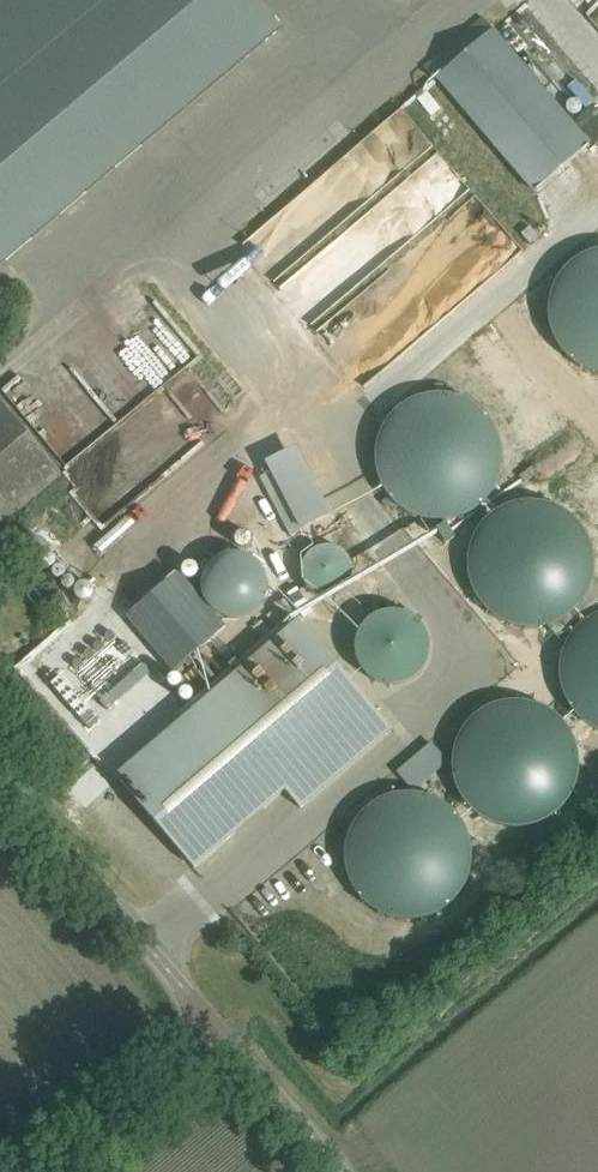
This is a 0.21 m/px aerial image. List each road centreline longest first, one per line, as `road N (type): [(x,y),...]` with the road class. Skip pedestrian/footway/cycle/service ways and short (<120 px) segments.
road 1 (unclassified): [(219,1025),(0,765)]
road 2 (unclassified): [(42,1171),(219,1025)]
road 3 (unclassified): [(346,1171),(219,1025)]

